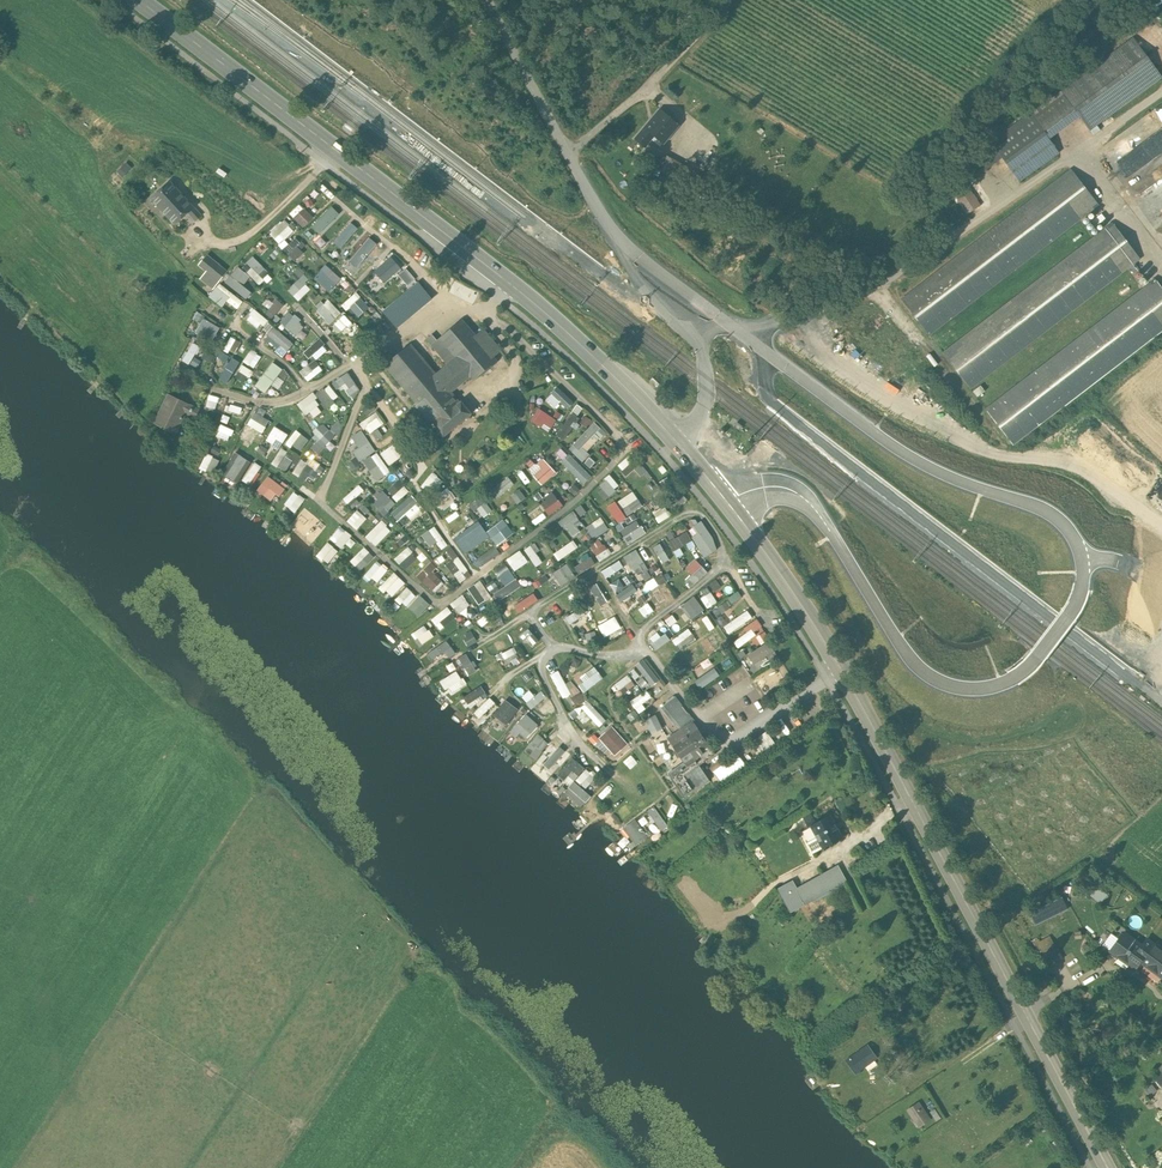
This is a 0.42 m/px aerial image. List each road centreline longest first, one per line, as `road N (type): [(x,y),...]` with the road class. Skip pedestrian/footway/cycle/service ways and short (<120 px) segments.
road 1 (secondary): [(726,502),(628,389),(549,316),(139,0)]
road 2 (secondary): [(1108,1167),(842,671),(726,502)]
road 3 (residential): [(1161,92),(883,282),(750,338)]
road 4 (residential): [(487,0),(601,214),(644,260),(750,338)]
road 5 (residential): [(726,502),(781,487),(814,507),(902,646),(937,680),(992,687),(1037,657)]
road 6 (residential): [(750,338),(927,465),(1042,507),(1061,520),(1083,557)]
road 7 (track): [(562,143),(642,90),(729,0)]

